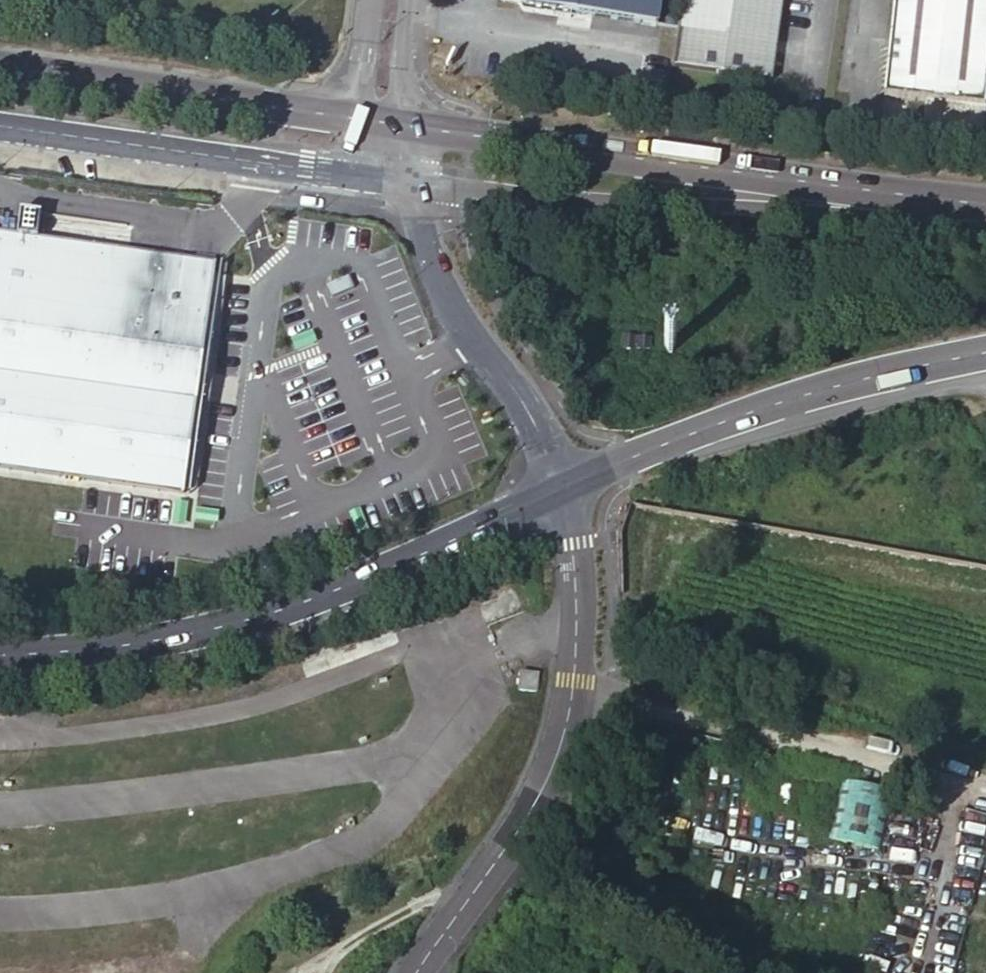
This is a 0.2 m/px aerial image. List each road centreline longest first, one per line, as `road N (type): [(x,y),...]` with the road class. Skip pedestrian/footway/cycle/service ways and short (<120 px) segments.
road 1 (primary): [(985,207),(377,118)]
road 2 (primary): [(0,653),(191,640),(322,600),(564,487)]
road 3 (unclassified): [(985,214),(914,221),(398,177)]
road 4 (tertiary): [(564,487),(577,615),(566,730),(520,830),(418,972)]
road 5 (primary): [(564,487),(845,385),(985,355)]
road 6 (track): [(985,801),(573,682)]
road 7 (tertiary): [(0,125),(398,177)]
road 8 (primary): [(377,118),(0,64)]
road 9 (tertiary): [(398,177),(451,308),(520,397),(564,487)]
road 10 (unclassified): [(377,118),(400,90),(411,0)]
road 11 (unclassified): [(374,0),(363,87),(377,118)]

